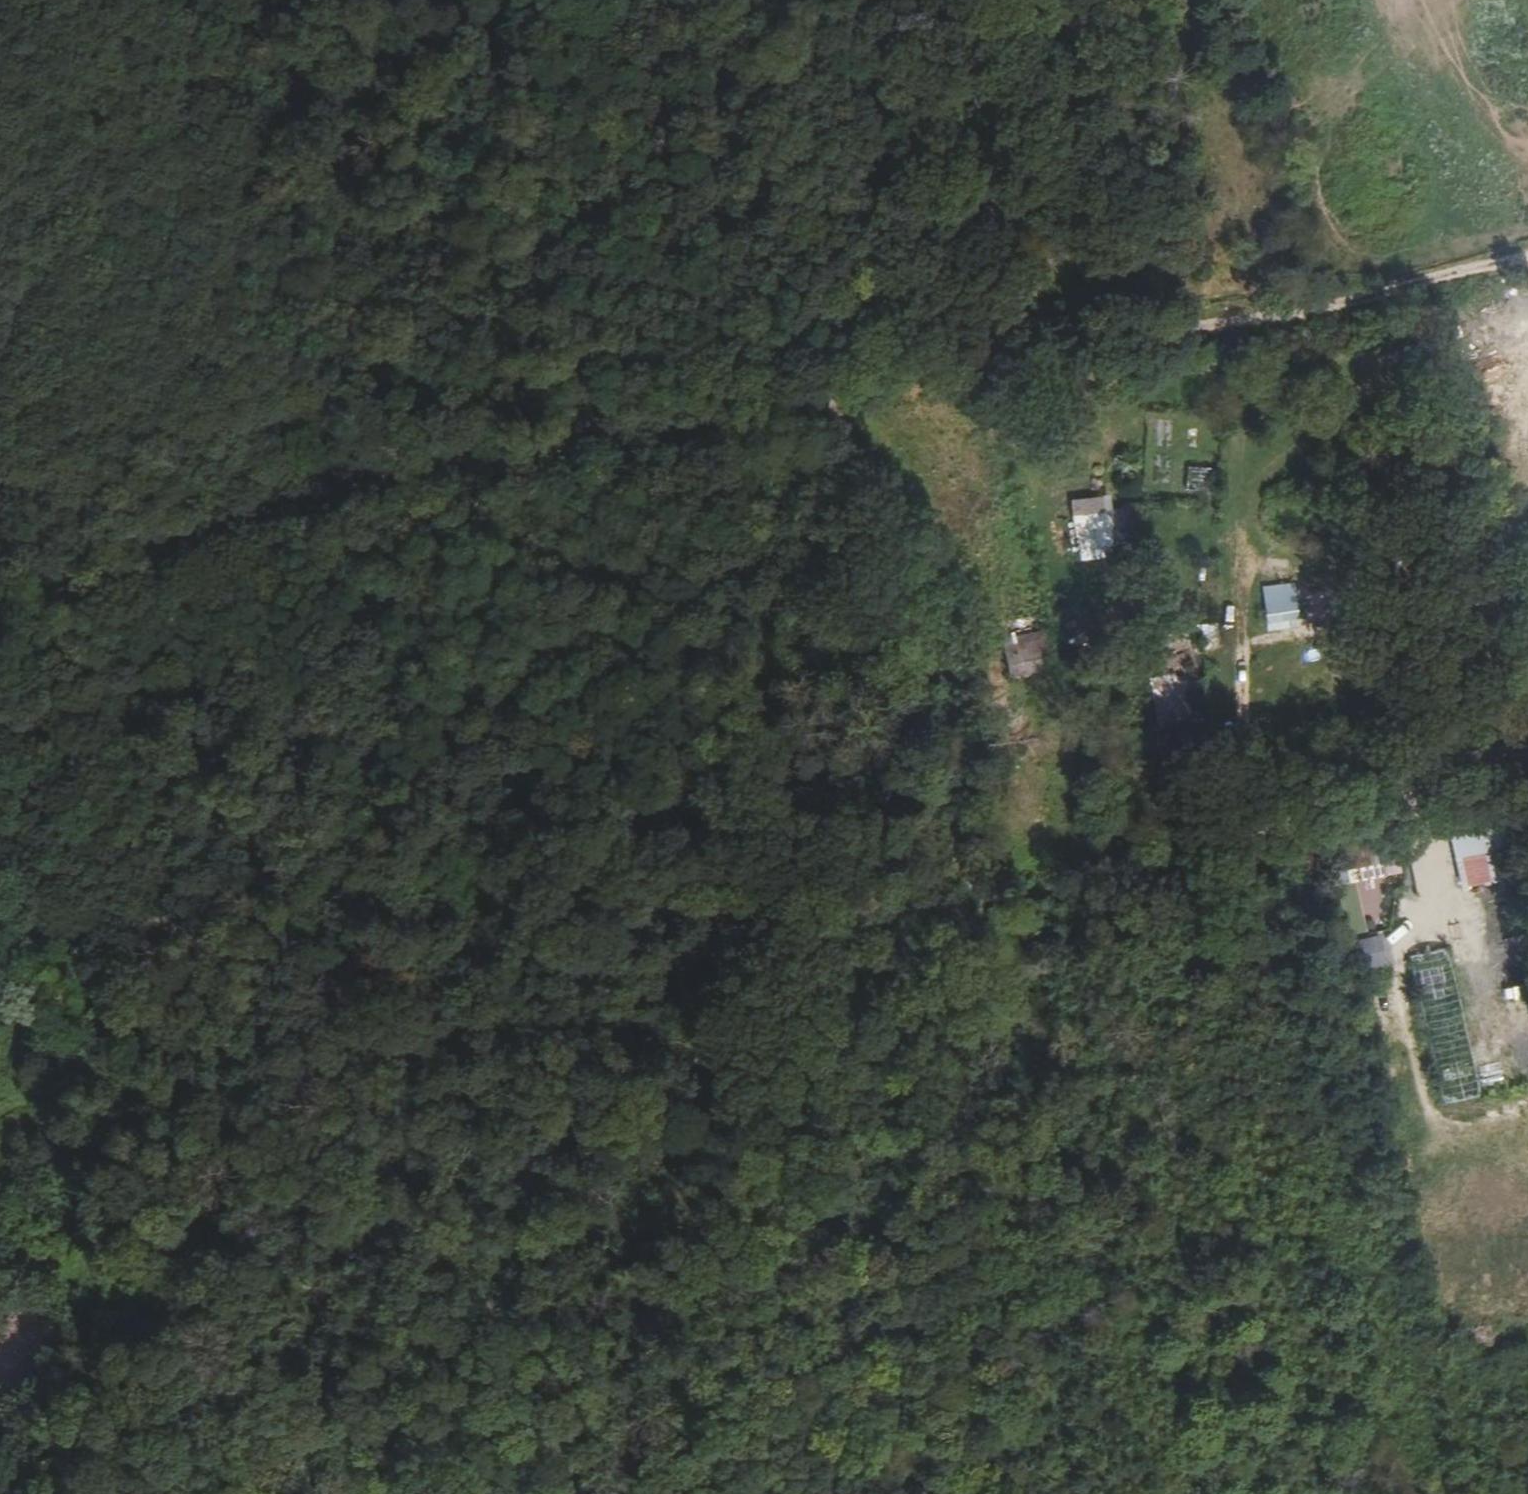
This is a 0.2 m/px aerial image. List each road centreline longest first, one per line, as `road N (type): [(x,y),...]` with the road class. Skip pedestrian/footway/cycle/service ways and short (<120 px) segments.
road 1 (track): [(804,376),(929,333),(1282,327),(1527,262)]
road 2 (track): [(964,891),(1046,893),(1174,864),(1481,754),(1527,750)]

